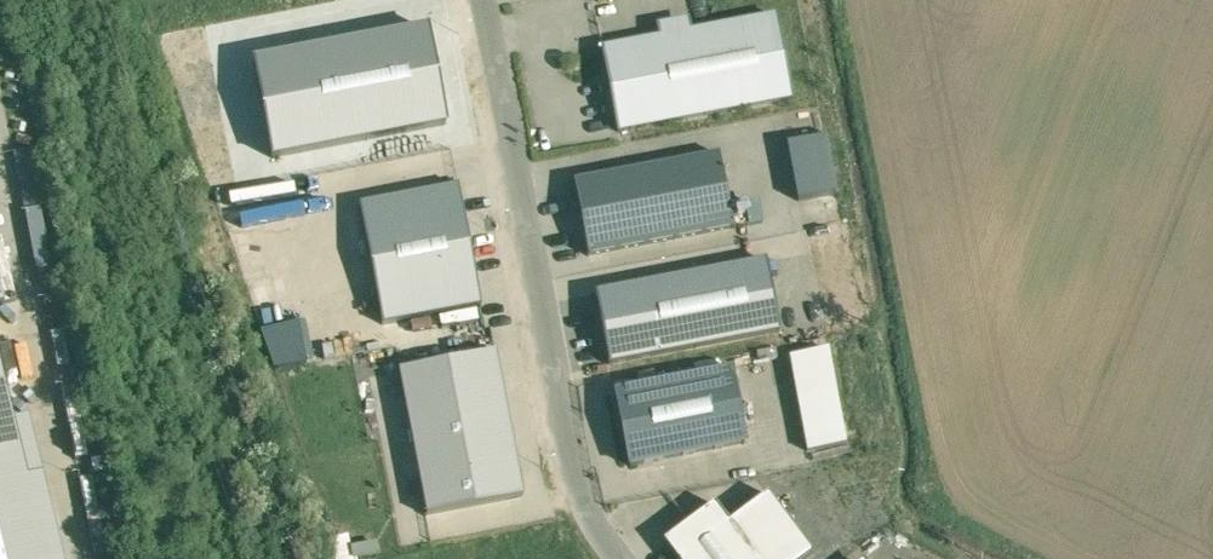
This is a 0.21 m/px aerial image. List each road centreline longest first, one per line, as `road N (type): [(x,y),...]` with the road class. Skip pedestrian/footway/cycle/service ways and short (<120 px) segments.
road 1 (unclassified): [(483,0),(568,463),(619,558)]

